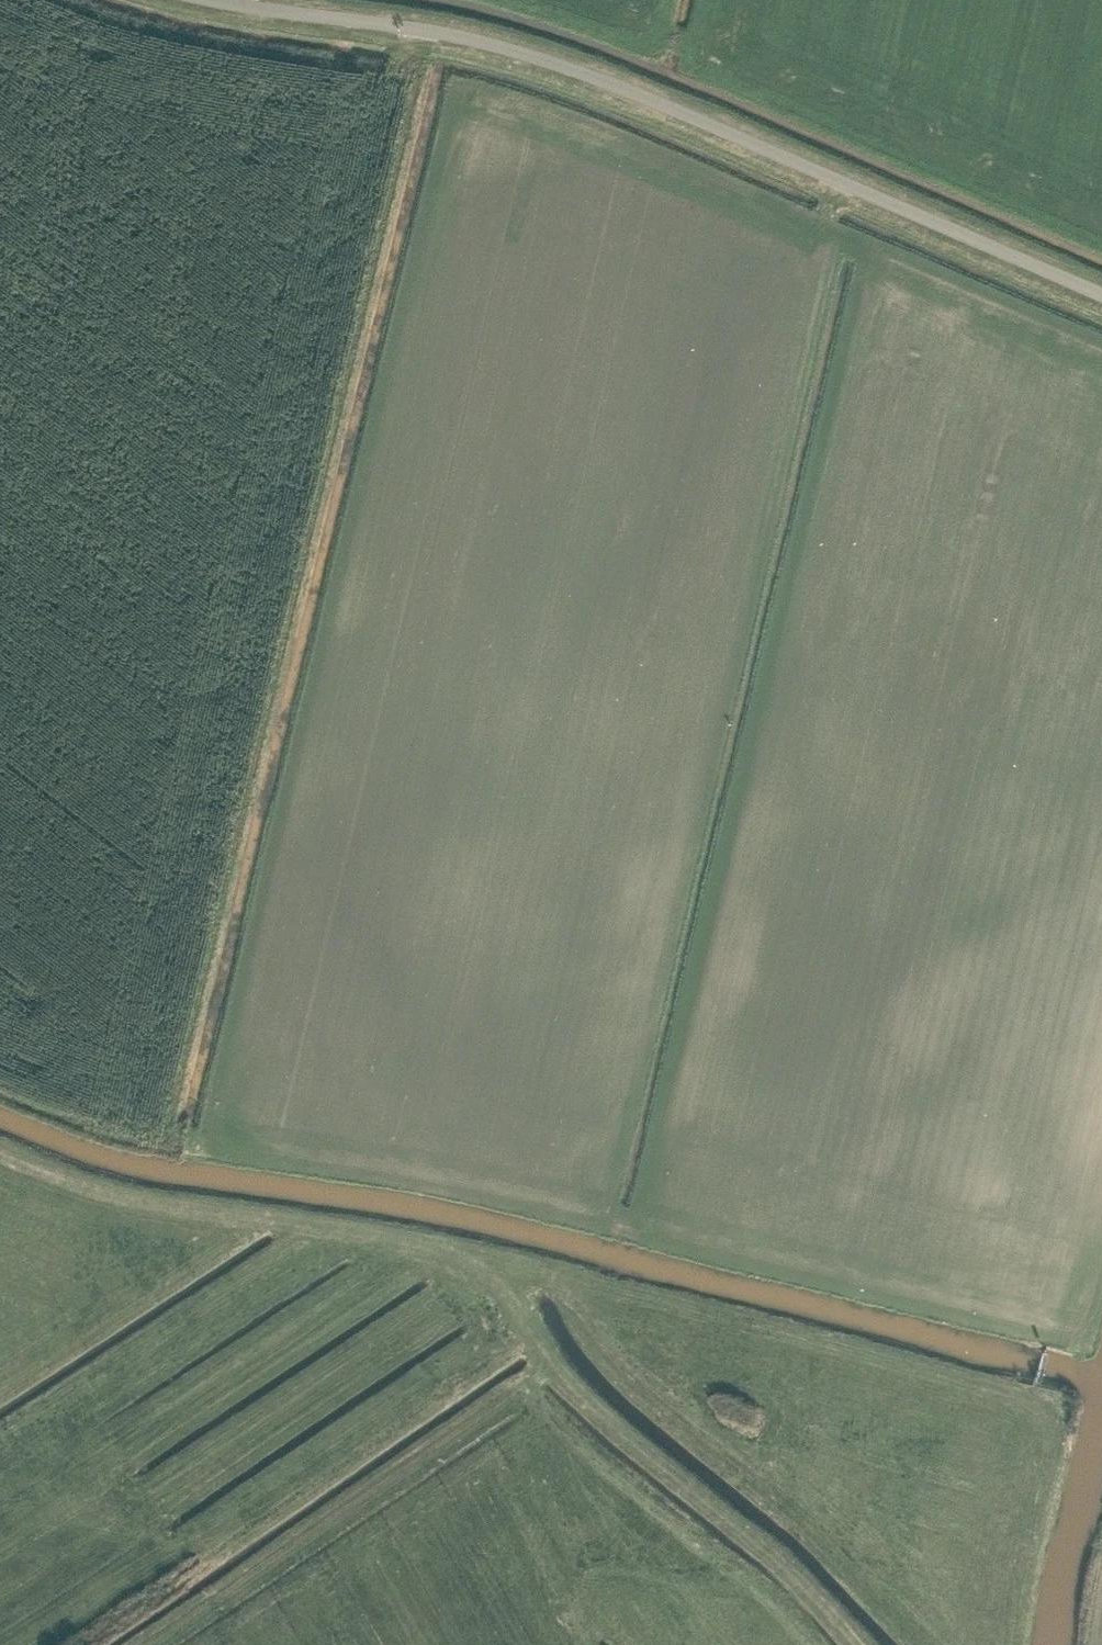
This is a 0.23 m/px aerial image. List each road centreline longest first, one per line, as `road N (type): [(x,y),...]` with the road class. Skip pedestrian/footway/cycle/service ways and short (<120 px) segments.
road 1 (unclassified): [(1101,300),(517,51),(205,0)]

